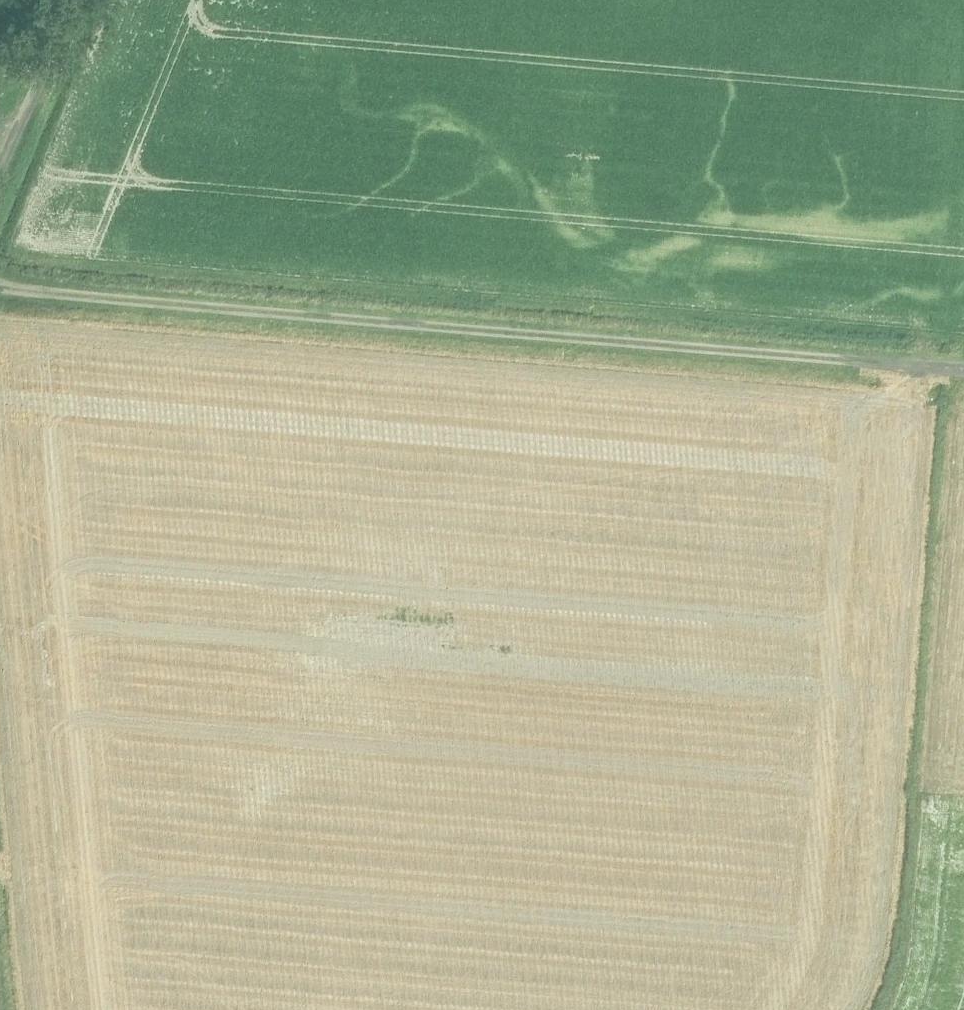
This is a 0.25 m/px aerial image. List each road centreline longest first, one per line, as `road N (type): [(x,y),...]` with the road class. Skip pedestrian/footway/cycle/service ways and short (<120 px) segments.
road 1 (track): [(963,371),(0,287)]
road 2 (track): [(0,154),(63,0)]

